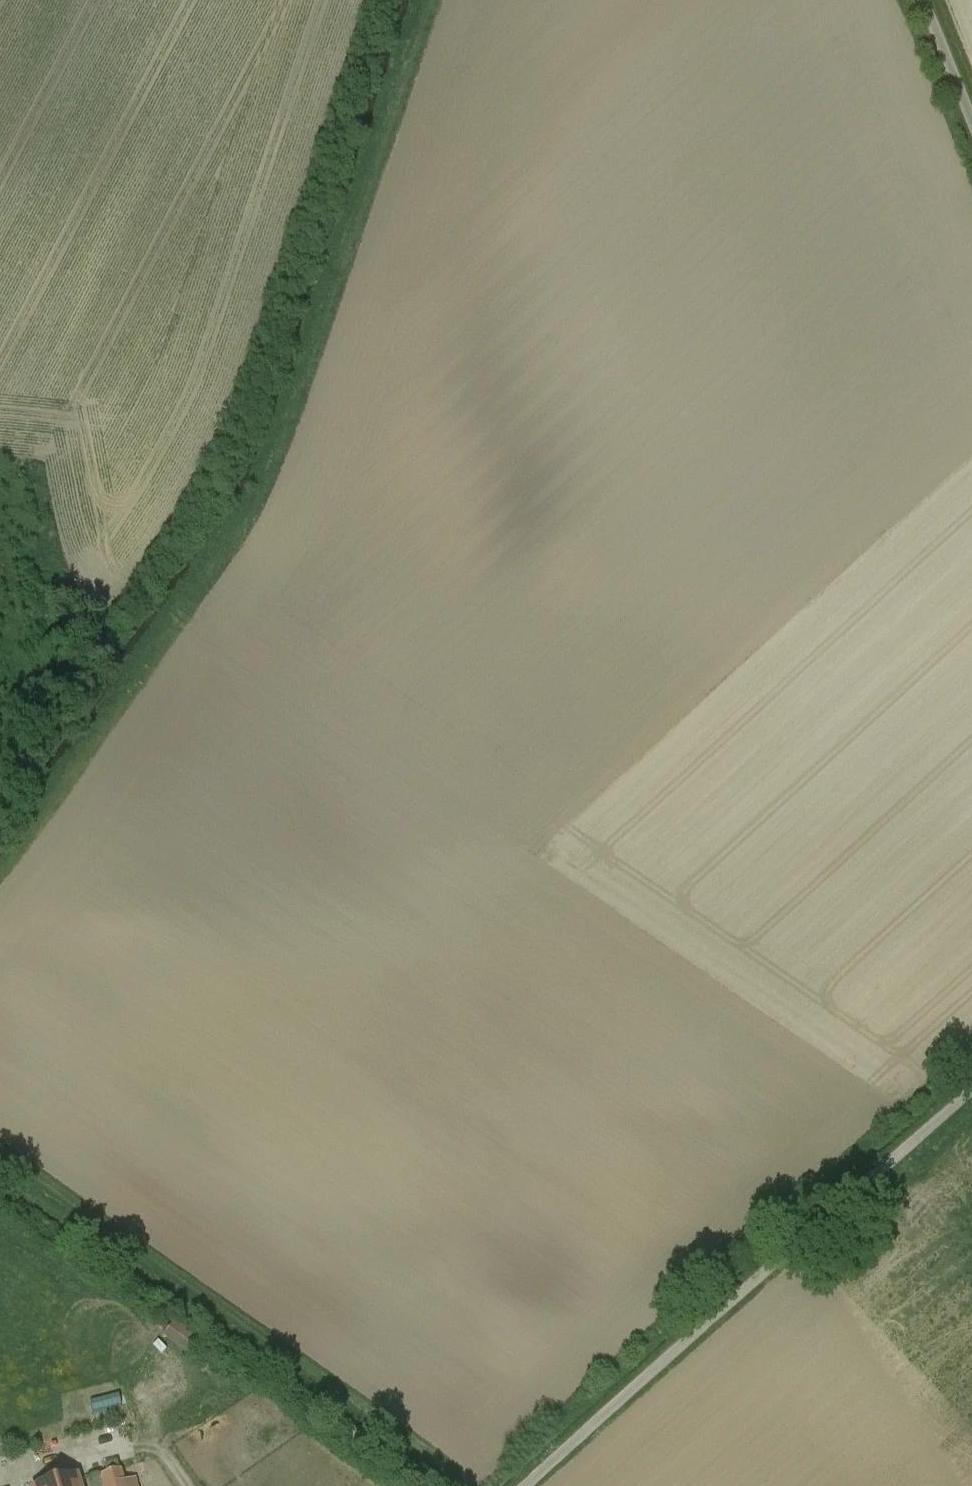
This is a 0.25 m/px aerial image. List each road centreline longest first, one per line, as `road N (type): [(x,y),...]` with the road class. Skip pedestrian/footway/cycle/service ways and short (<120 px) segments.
road 1 (unclassified): [(971,1090),(527,1485)]
road 2 (unclassified): [(917,0),(971,132)]

